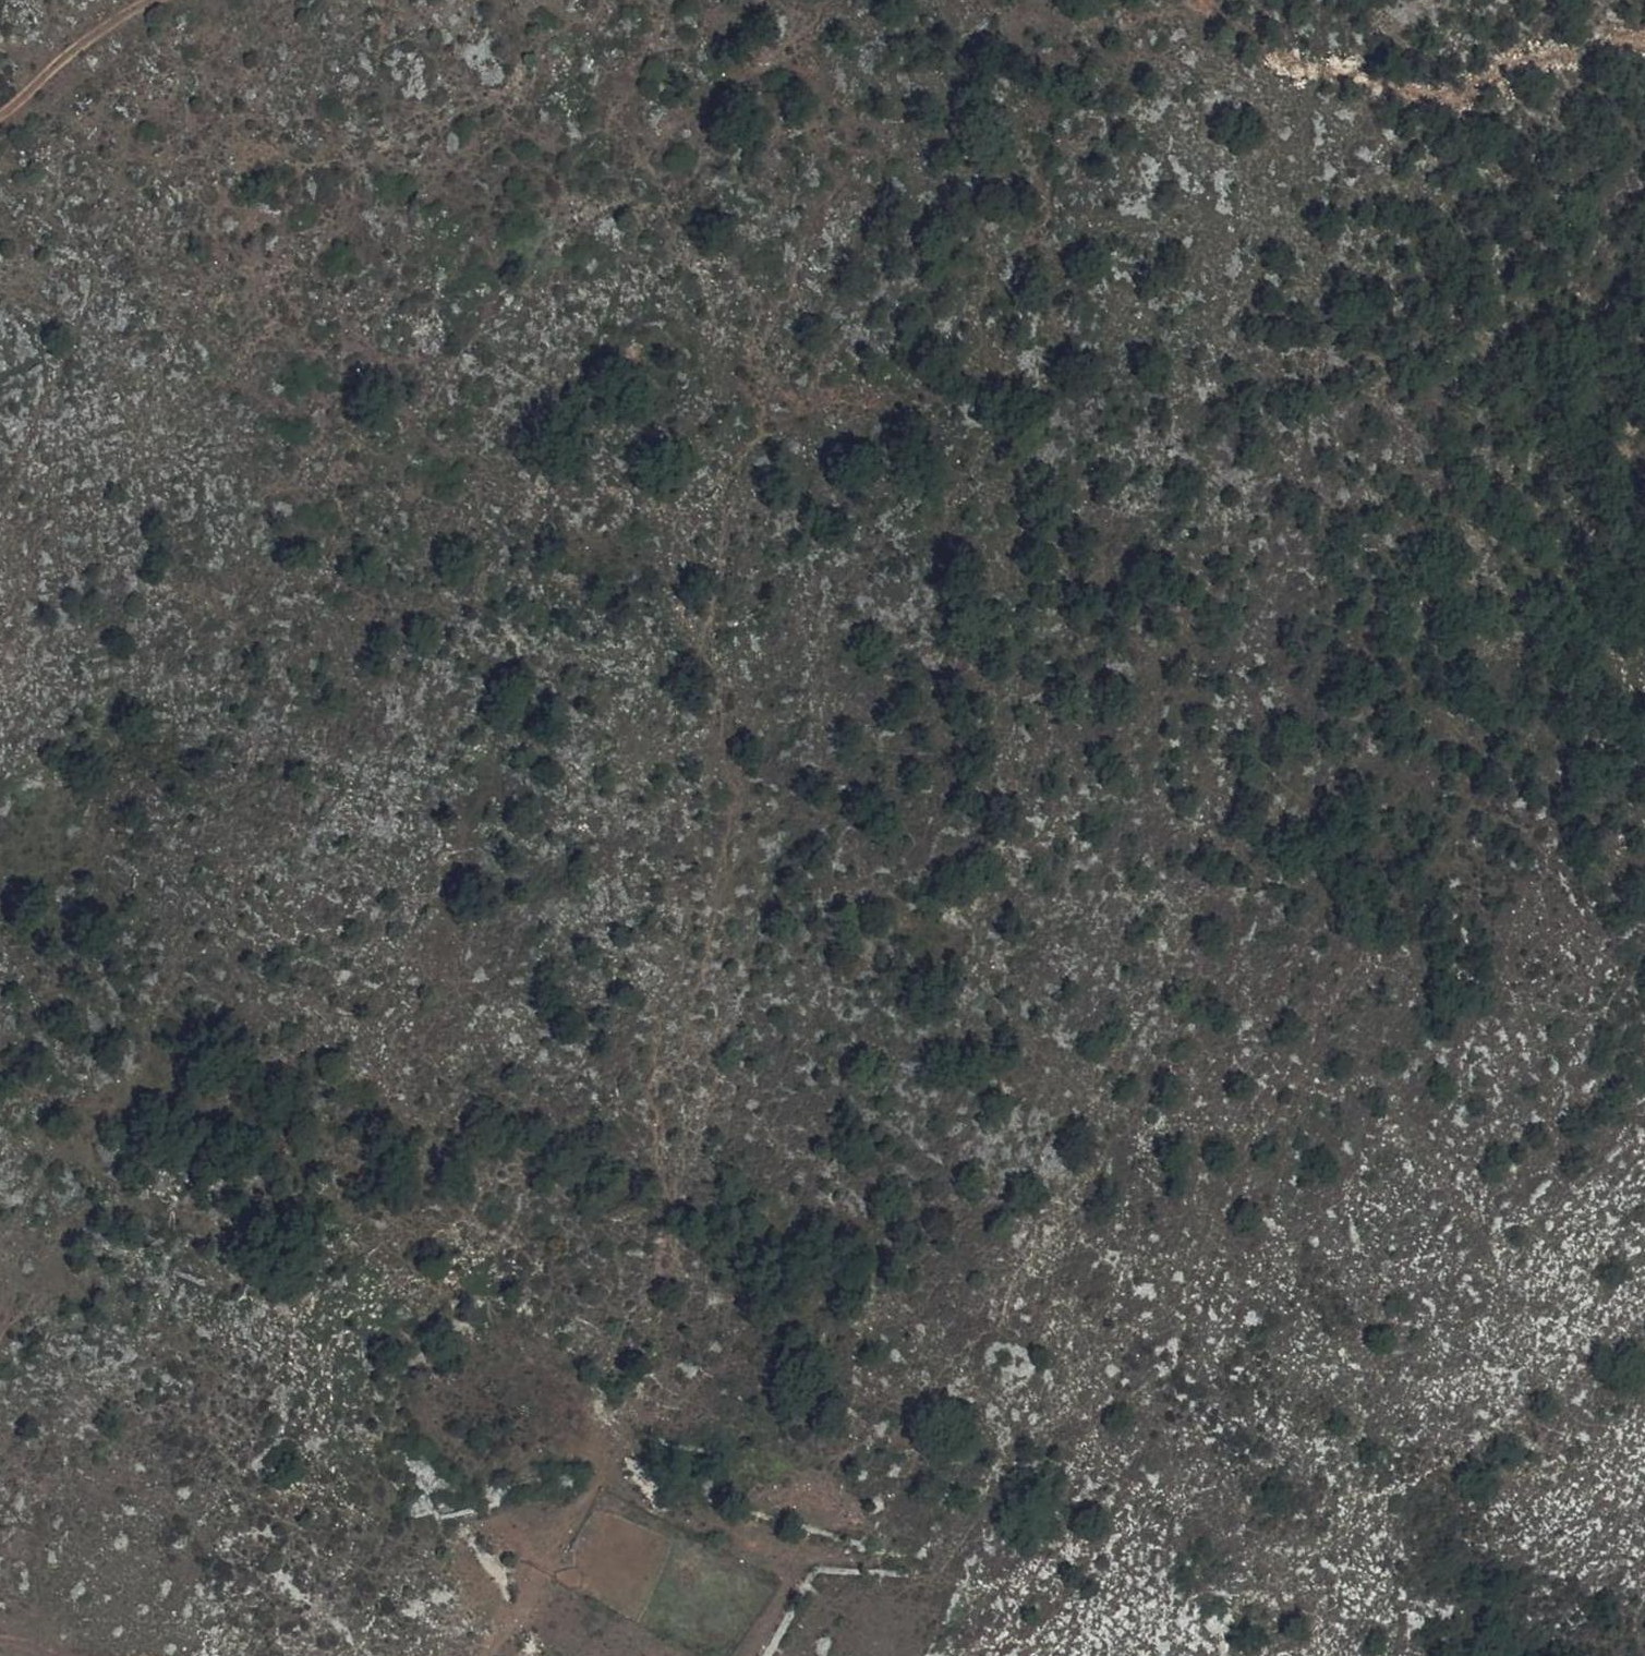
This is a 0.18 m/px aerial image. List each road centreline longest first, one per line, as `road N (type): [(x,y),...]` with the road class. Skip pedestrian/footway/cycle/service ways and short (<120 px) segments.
road 1 (track): [(1250,0),(1439,69),(1644,31)]
road 2 (track): [(0,118),(158,0)]

